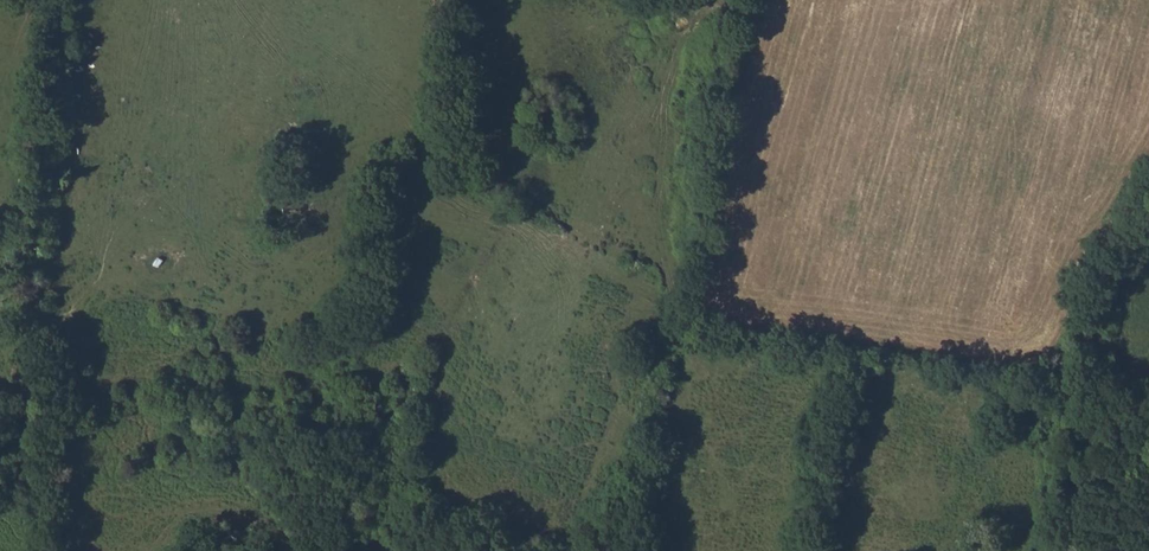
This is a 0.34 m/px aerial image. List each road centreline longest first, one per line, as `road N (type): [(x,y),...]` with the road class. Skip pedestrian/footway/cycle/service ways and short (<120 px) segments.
road 1 (track): [(63,0),(31,290),(10,295),(0,405)]

